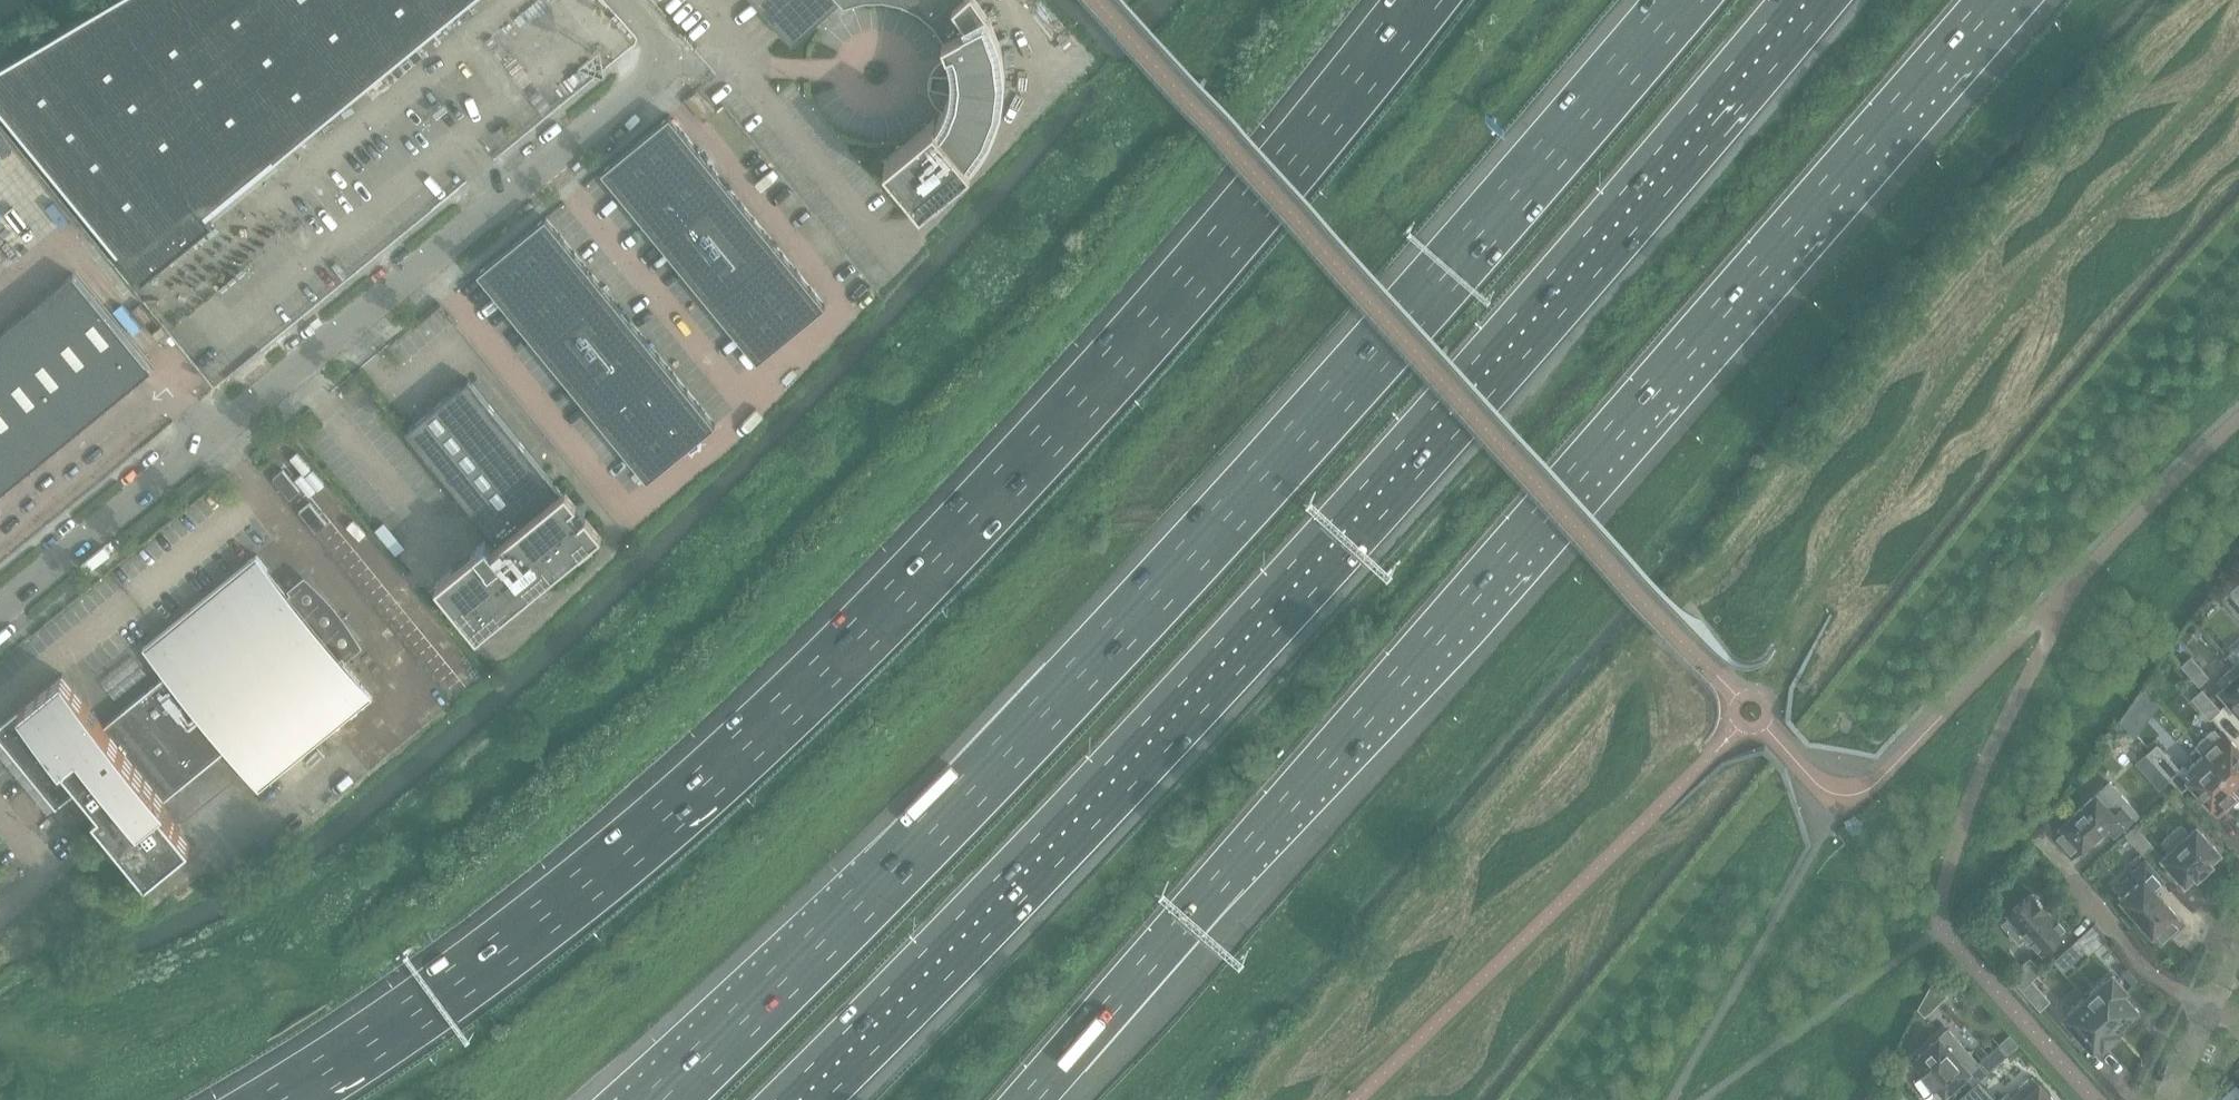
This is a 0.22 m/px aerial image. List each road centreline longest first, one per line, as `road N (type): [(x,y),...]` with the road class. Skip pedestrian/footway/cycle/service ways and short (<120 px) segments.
road 1 (motorway): [(1421,0),(1149,327),(841,657),(655,828),(499,954),(280,1099)]
road 2 (motorway): [(1681,0),(1217,525),(968,793),(662,1099)]
road 3 (motorway): [(774,1099),(1300,556),(1783,0)]
road 4 (motorway): [(1028,1099),(1991,0)]
road 5 (unclassified): [(0,606),(649,85),(660,55),(655,39),(620,0)]
road 6 (residential): [(2211,1010),(2171,989),(2072,884)]

